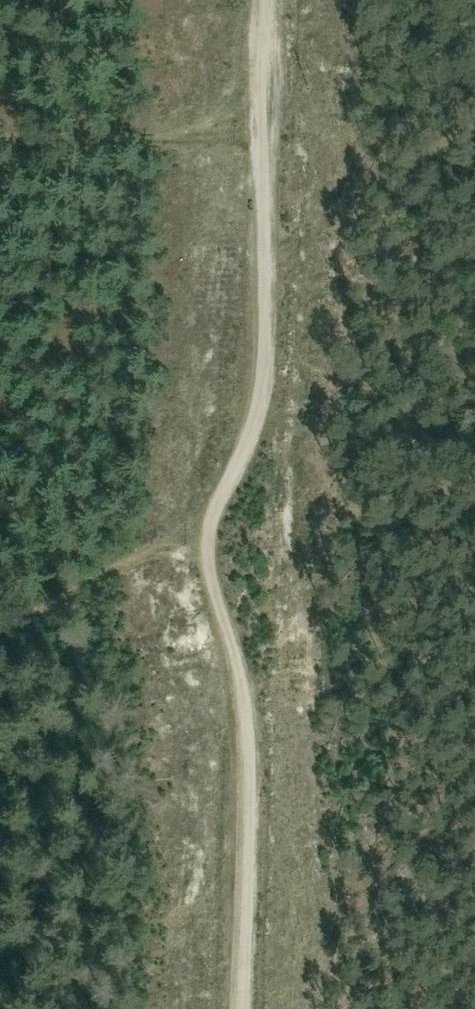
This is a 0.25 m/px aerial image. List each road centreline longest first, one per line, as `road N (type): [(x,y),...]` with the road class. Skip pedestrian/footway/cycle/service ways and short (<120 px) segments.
road 1 (track): [(266,131),(250,443),(211,532),(210,570),(240,690),(233,1008)]
road 2 (track): [(266,131),(0,147)]
road 3 (track): [(0,635),(184,537),(211,532)]
road 4 (track): [(274,0),(266,131)]

